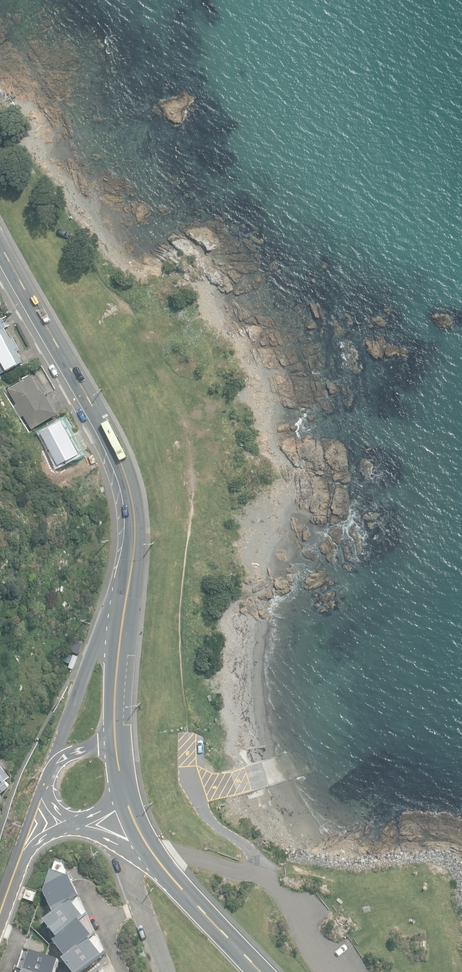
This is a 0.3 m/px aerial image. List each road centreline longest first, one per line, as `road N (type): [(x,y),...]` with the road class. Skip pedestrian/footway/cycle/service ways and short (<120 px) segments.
road 1 (secondary): [(0,252),(124,477),(132,543),(117,744)]
road 2 (secondary): [(157,859),(267,971)]

